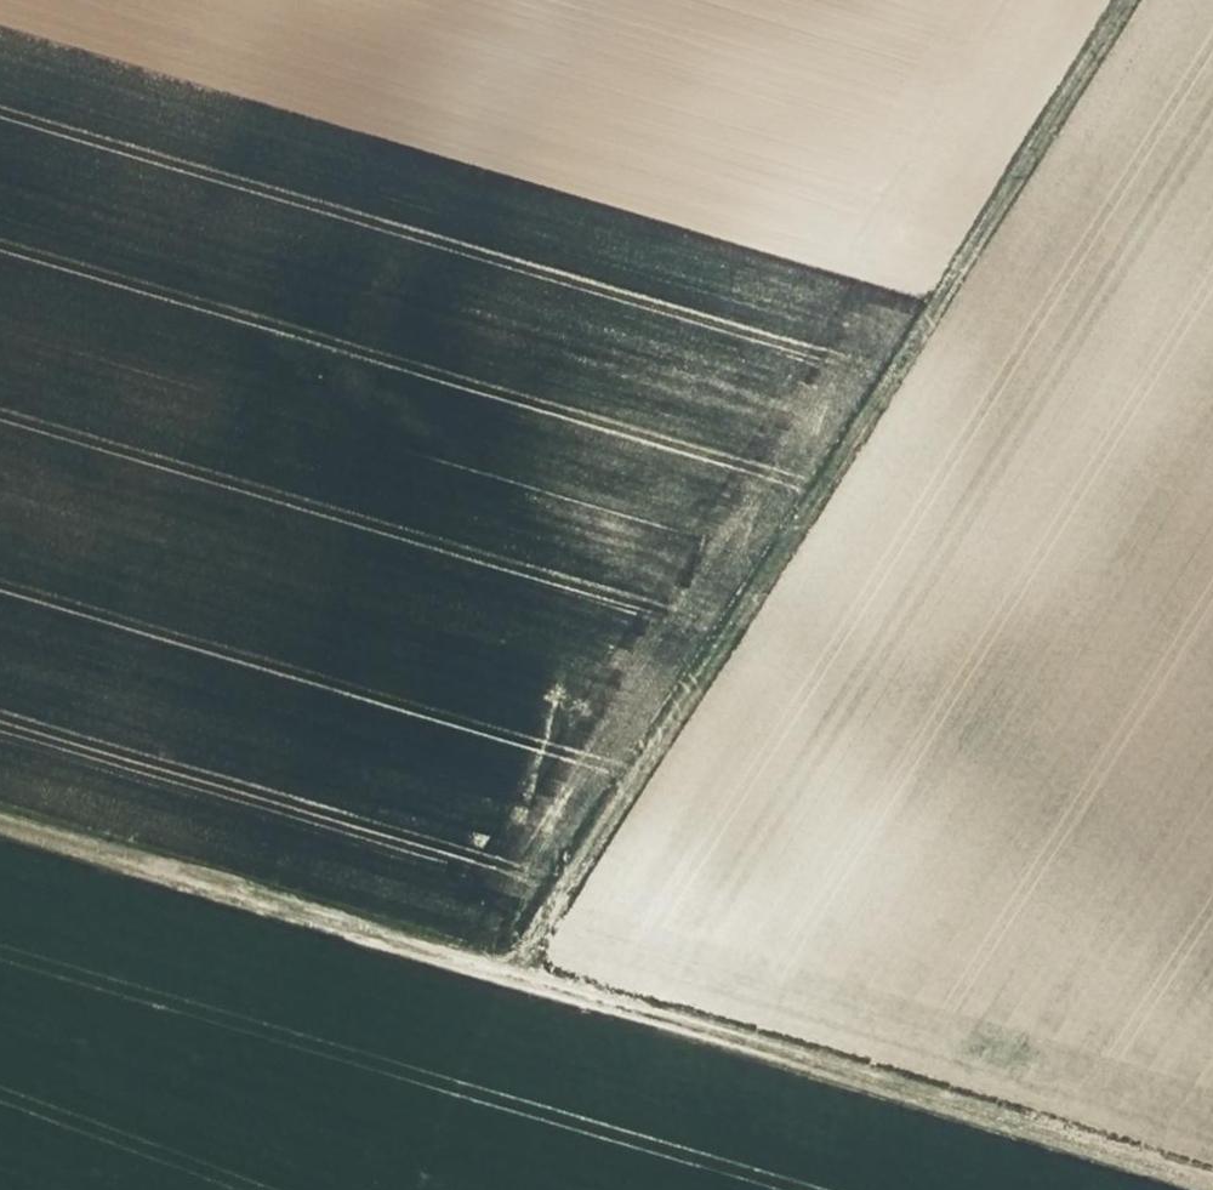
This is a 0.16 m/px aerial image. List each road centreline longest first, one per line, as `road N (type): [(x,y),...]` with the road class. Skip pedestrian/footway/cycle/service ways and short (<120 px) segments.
road 1 (track): [(1212,1181),(514,964),(1130,0)]
road 2 (track): [(514,964),(0,816)]

